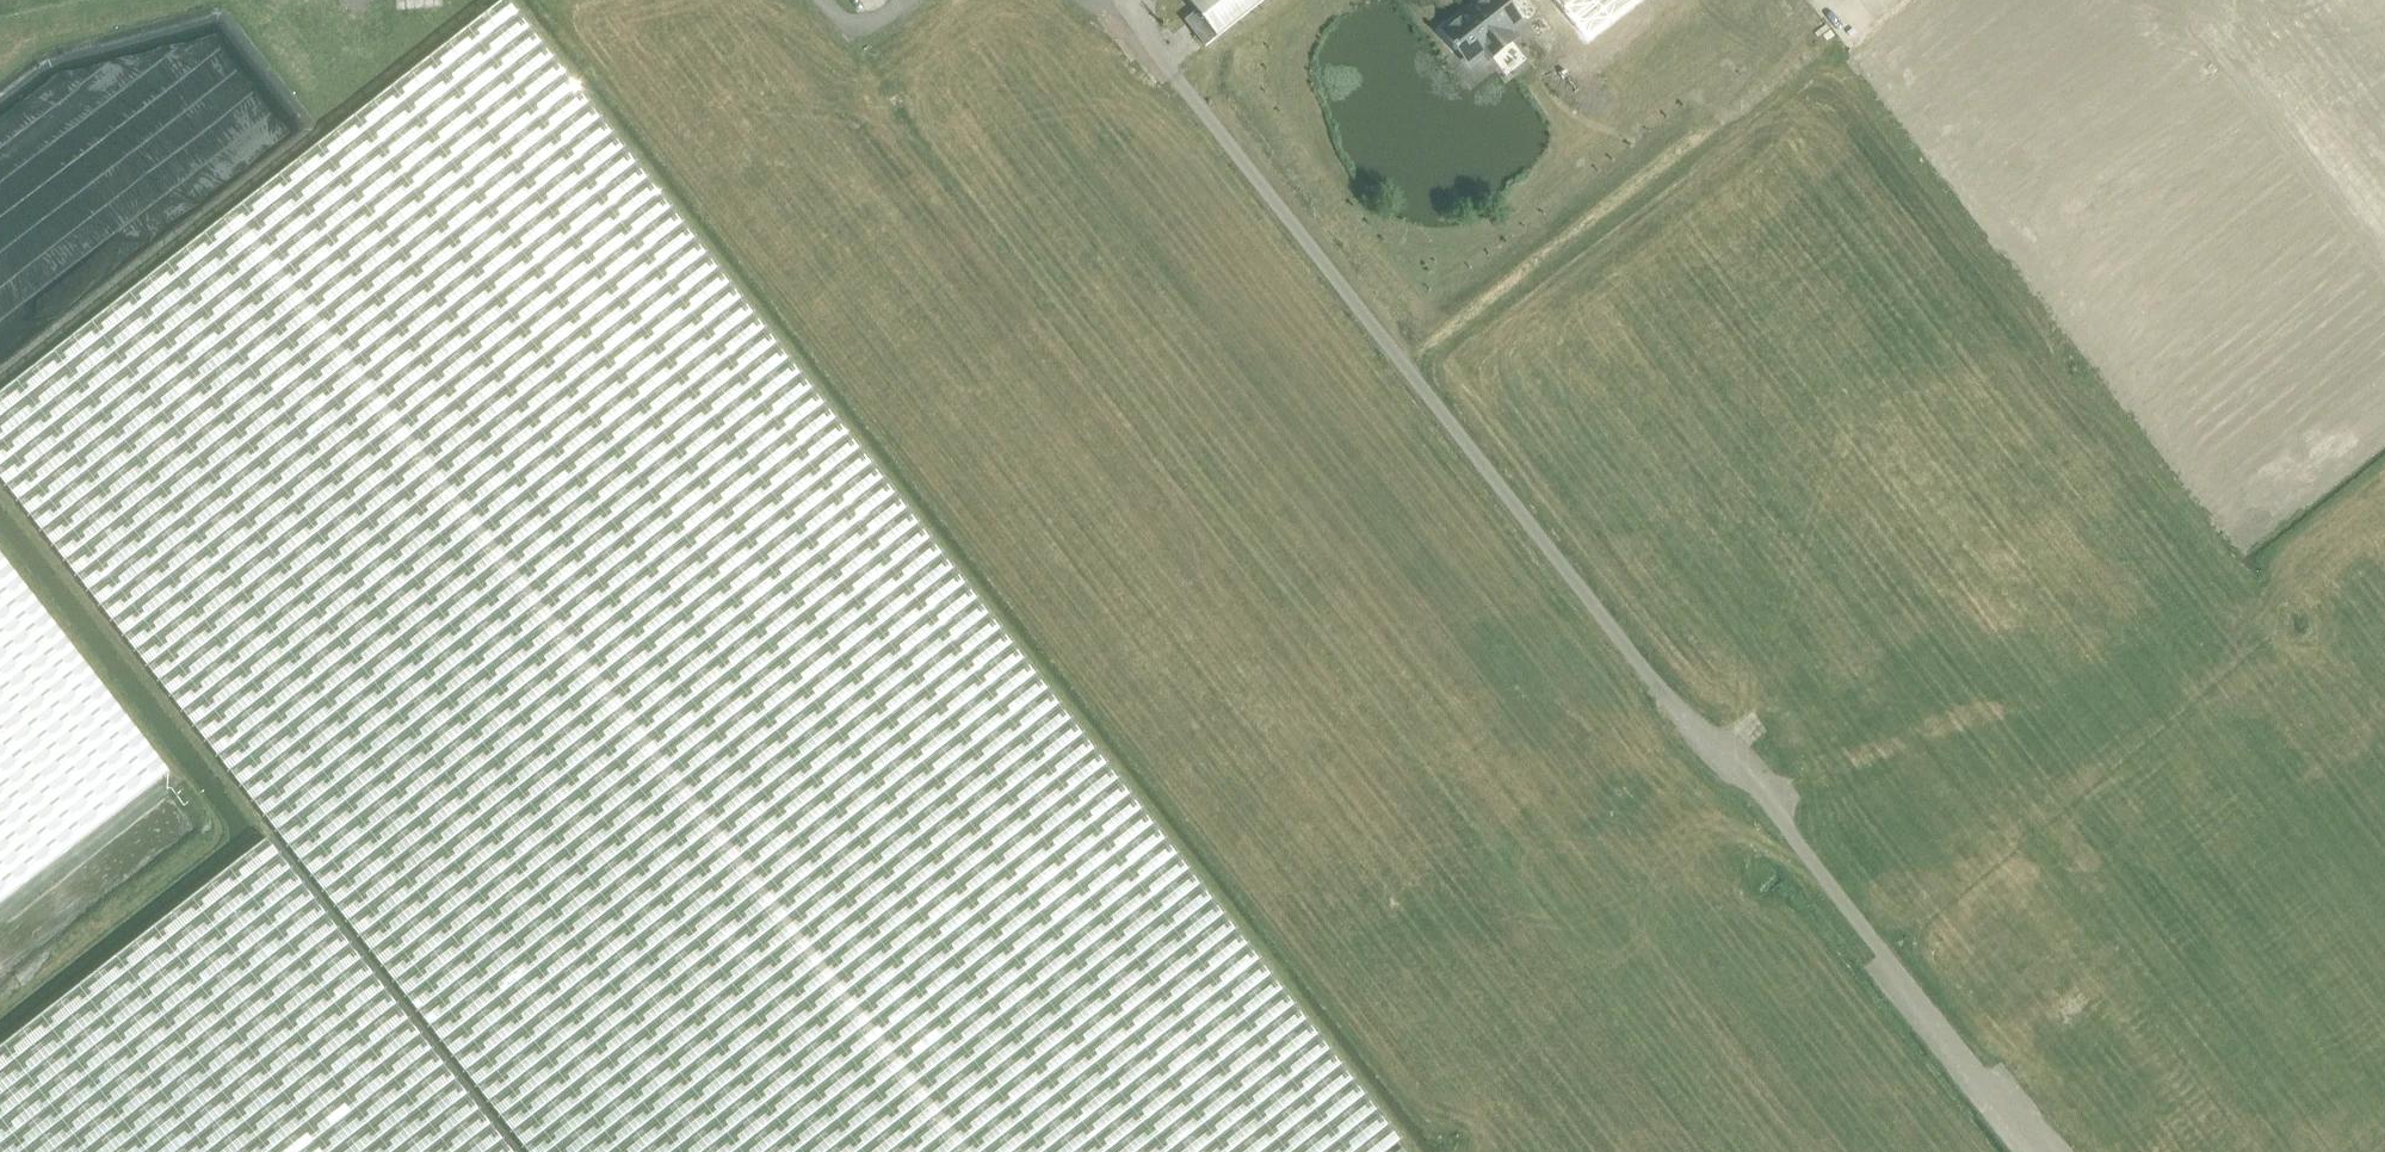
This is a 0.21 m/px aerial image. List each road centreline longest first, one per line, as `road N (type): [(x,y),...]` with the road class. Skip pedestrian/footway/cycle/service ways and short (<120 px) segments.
road 1 (unclassified): [(2040,1151),(1754,780),(1686,720),(1120,0)]

